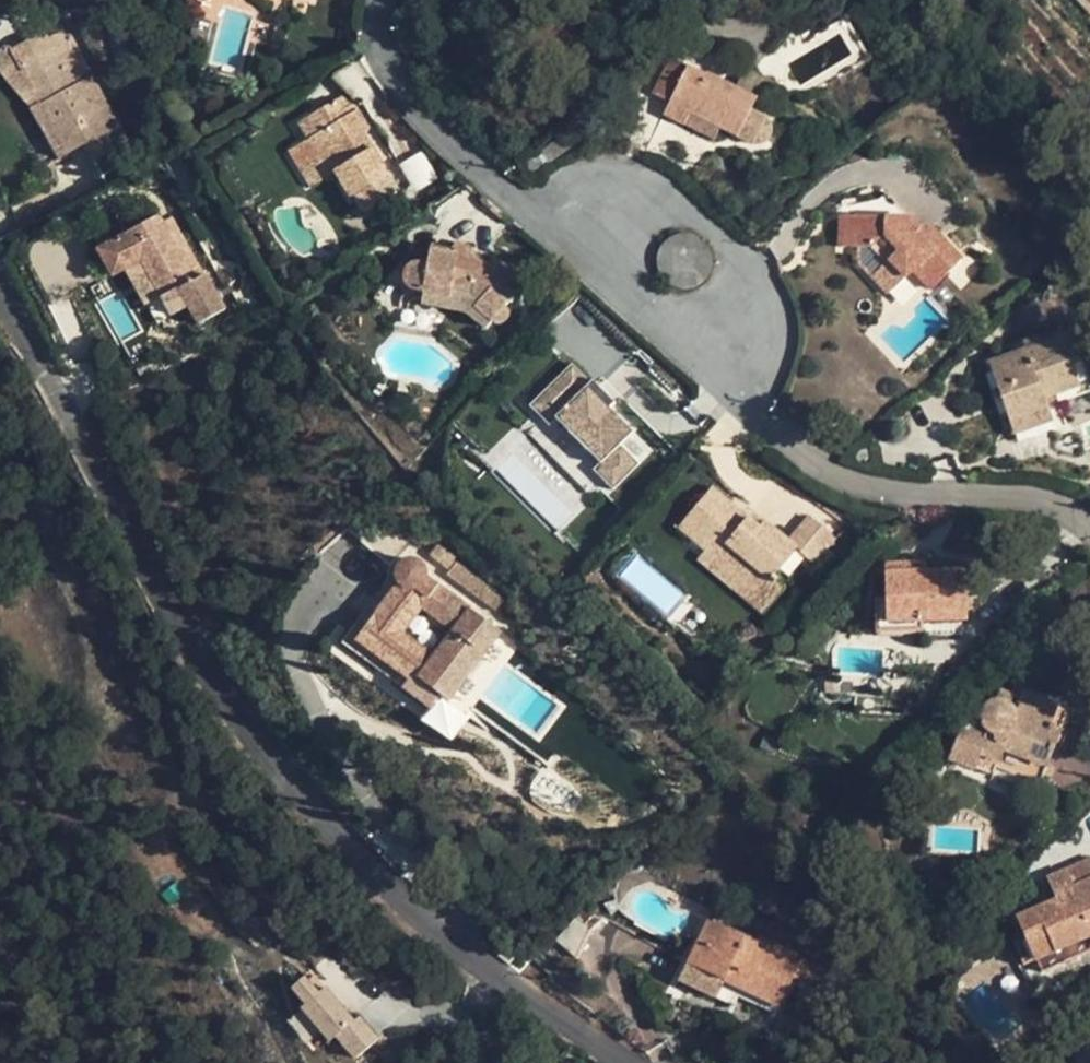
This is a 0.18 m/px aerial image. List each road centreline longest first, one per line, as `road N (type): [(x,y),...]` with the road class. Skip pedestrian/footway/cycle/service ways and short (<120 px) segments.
road 1 (residential): [(622,1062),(460,955),(304,805),(210,695),(0,305)]
road 2 (residential): [(1089,530),(1038,503),(897,502),(802,459),(467,161),(385,68),(384,0)]

